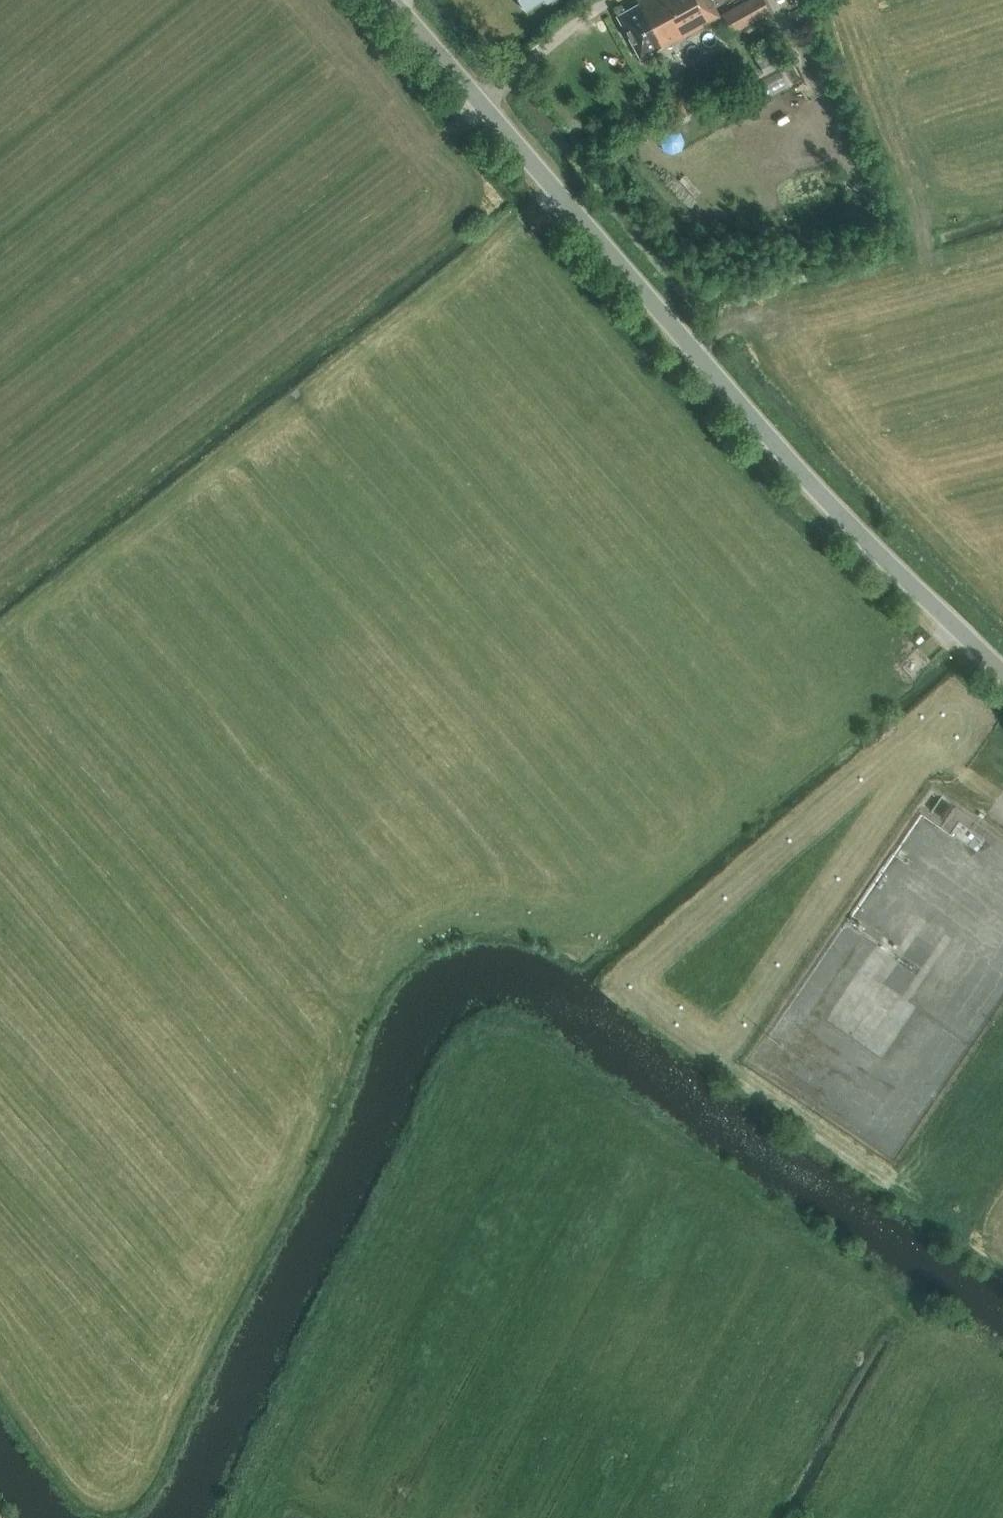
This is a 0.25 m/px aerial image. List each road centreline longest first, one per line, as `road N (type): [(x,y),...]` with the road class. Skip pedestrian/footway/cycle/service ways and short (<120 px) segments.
road 1 (tertiary): [(1002,674),(799,476),(391,0)]

